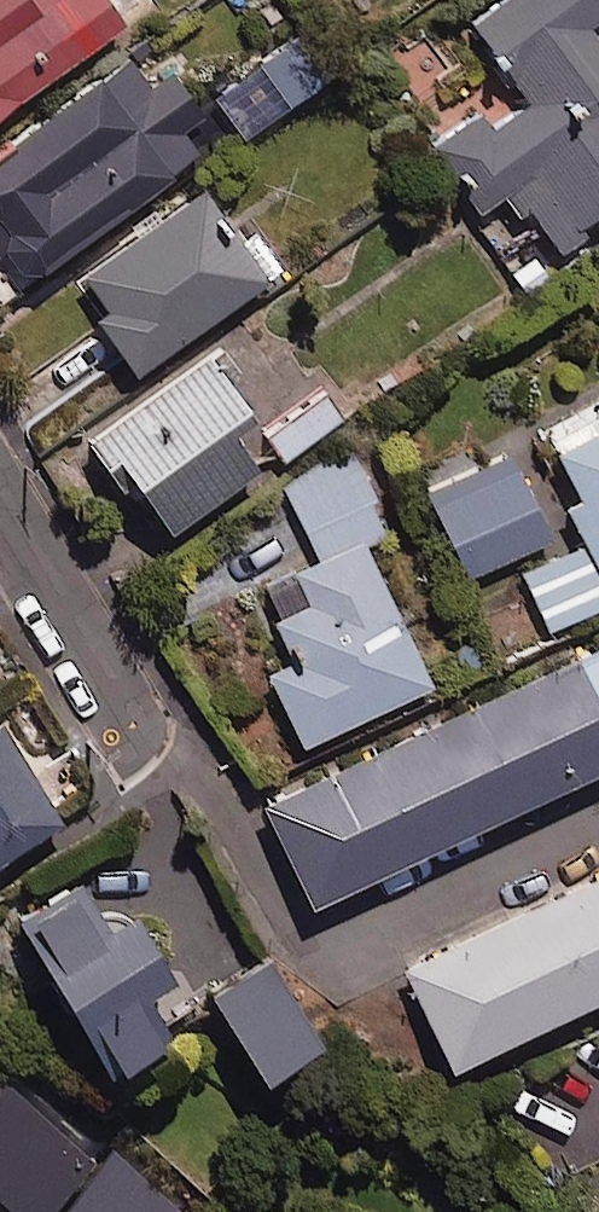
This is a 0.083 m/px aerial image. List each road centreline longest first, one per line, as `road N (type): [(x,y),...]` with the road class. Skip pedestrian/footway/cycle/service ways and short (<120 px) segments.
road 1 (residential): [(129,715),(0,502)]

